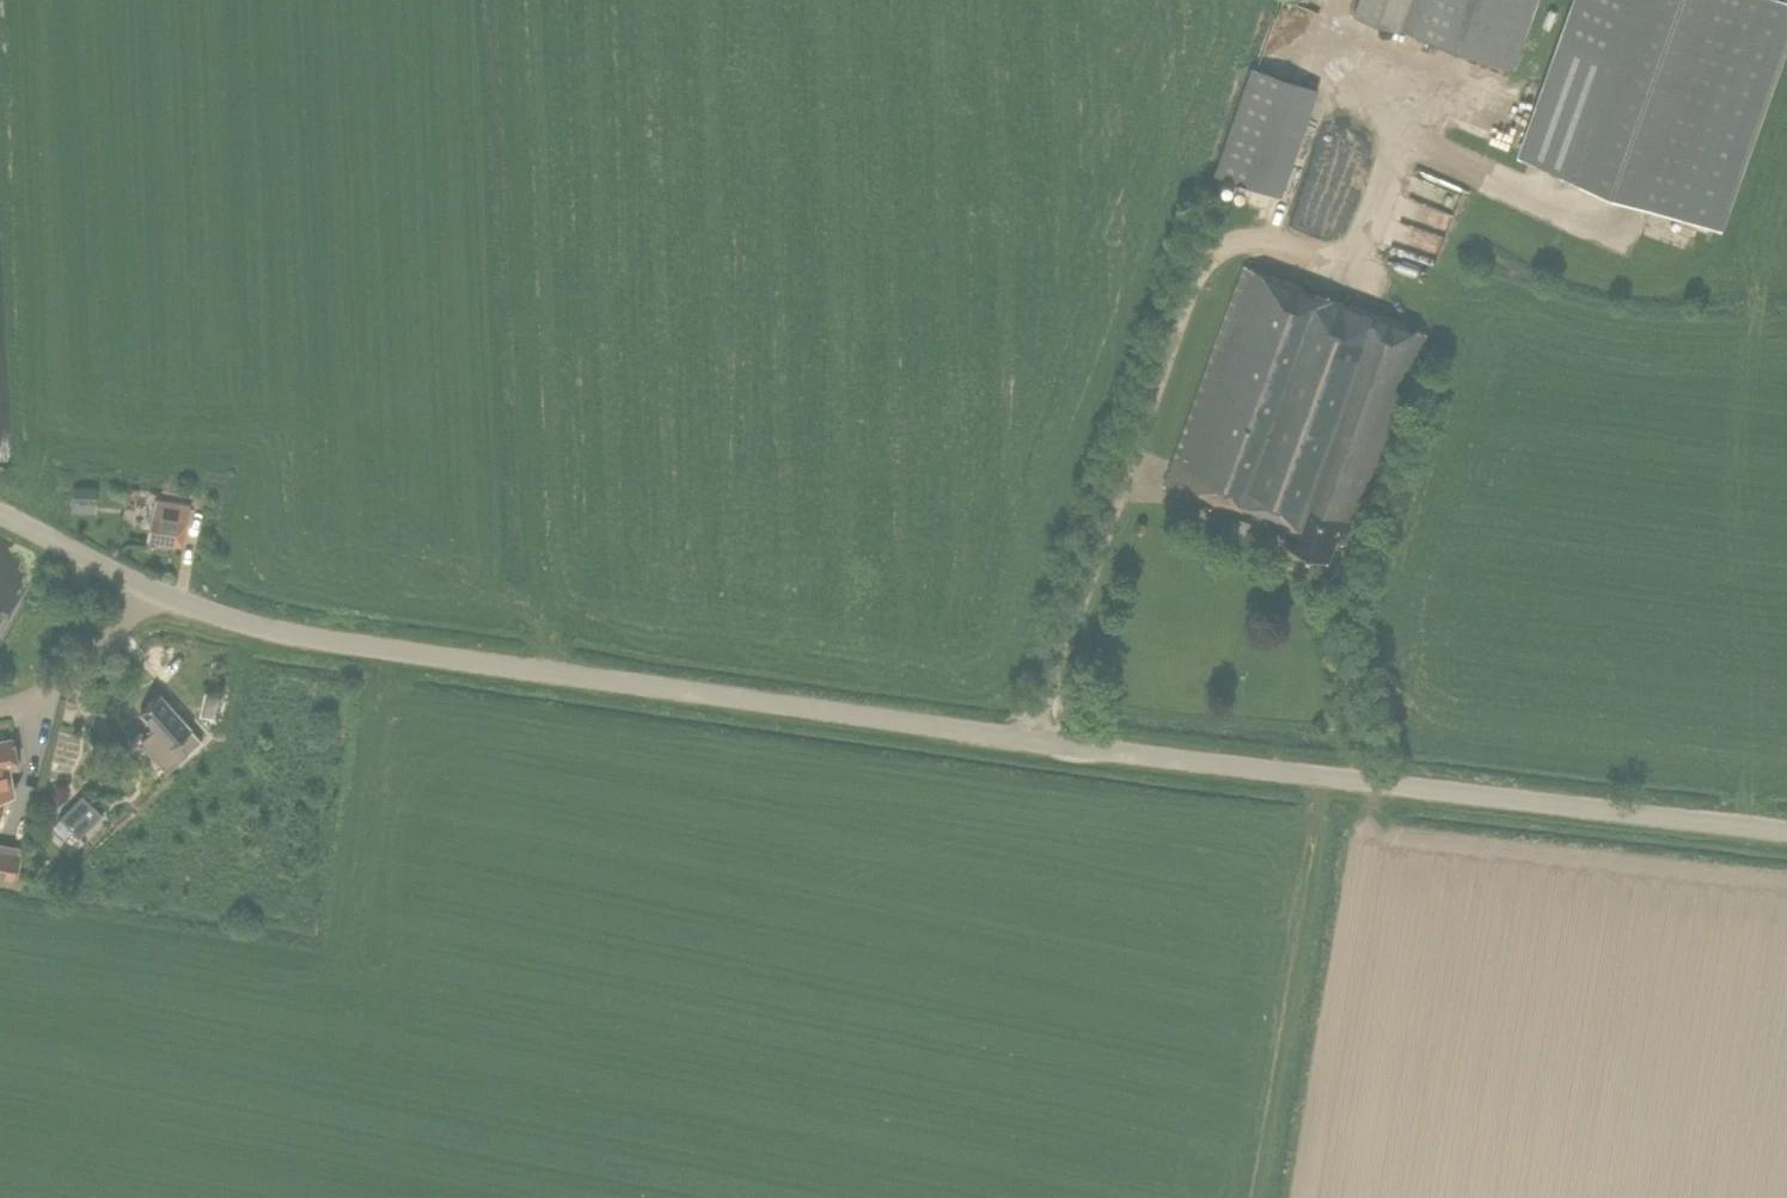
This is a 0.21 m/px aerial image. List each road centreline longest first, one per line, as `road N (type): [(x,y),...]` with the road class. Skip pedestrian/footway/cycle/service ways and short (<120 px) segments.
road 1 (unclassified): [(1786,834),(1036,742),(255,627),(149,592),(0,514)]

